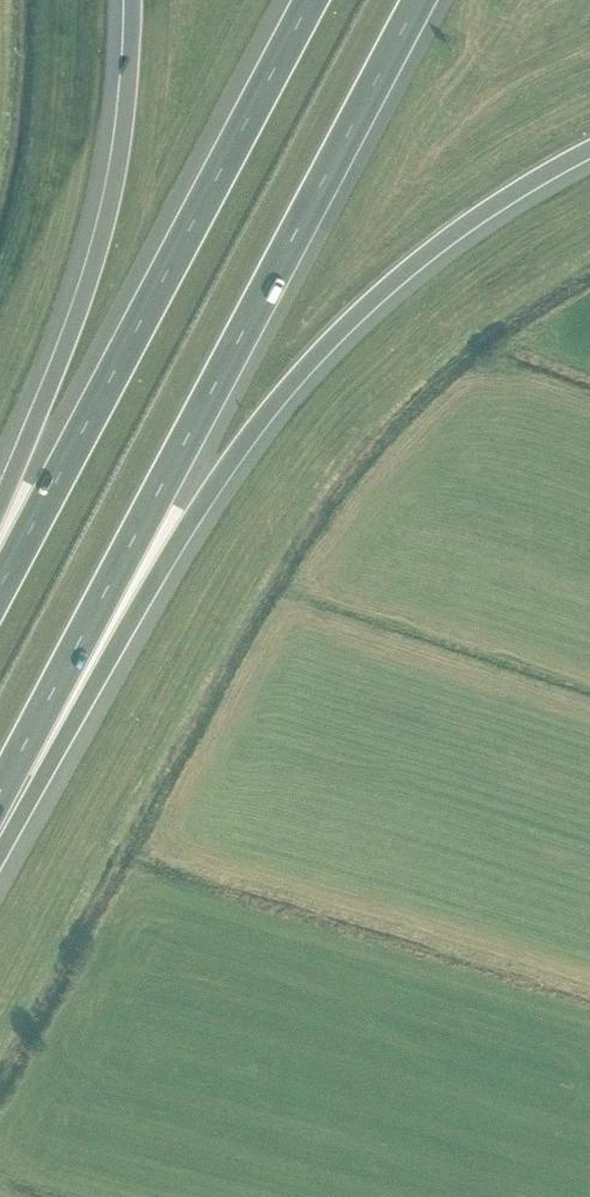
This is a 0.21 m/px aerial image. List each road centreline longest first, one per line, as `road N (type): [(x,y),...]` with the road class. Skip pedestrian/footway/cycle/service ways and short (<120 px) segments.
road 1 (motorway): [(0,853),(140,603),(280,396),(421,257),(589,149)]
road 2 (motorway): [(0,790),(419,0)]
road 3 (motorway): [(309,0),(0,584)]
road 4 (motorway): [(131,0),(104,226),(0,502)]

